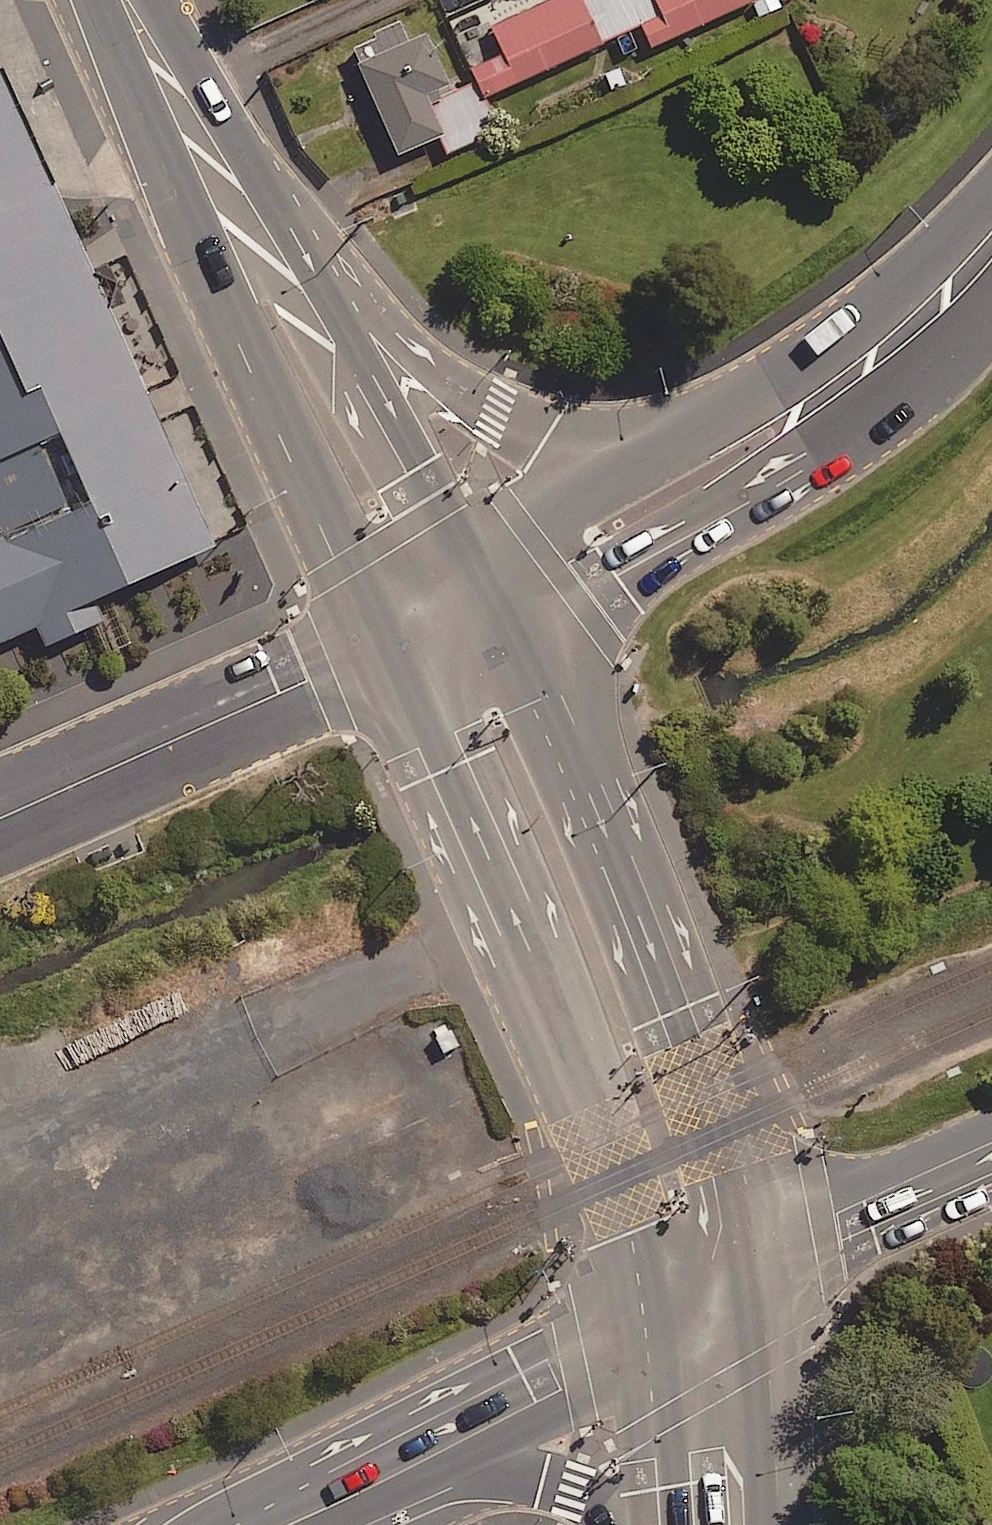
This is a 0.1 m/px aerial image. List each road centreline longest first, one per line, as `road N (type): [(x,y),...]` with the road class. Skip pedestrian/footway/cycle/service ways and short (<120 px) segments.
road 1 (primary): [(644,1332),(589,1142),(448,770),(402,691)]
road 2 (primary): [(510,633),(726,1139),(741,1273)]
road 3 (primary): [(364,609),(106,0)]
road 4 (tertiary): [(991,311),(918,381),(745,505),(510,633)]
road 5 (tertiary): [(615,468),(812,350),(896,288),(991,198)]
road 6 (primary): [(265,194),(378,312),(493,411),(615,468)]
road 7 (primary): [(265,194),(464,554)]
road 8 (residential): [(305,682),(0,818)]
road 9 (unclassified): [(644,1332),(561,1388),(364,1485)]
road 10 (tertiary): [(741,1273),(822,1219),(991,1143)]
road 11 (primary): [(624,1524),(572,1488),(496,1470),(425,1469),(364,1485)]
road 12 (primary): [(150,0),(265,194)]
road 13 (tertiary): [(464,554),(615,468)]
road 14 (primary): [(741,1273),(717,1435)]
road 15 (primary): [(717,1435),(644,1332)]
road 16 (tertiary): [(510,633),(402,691)]

